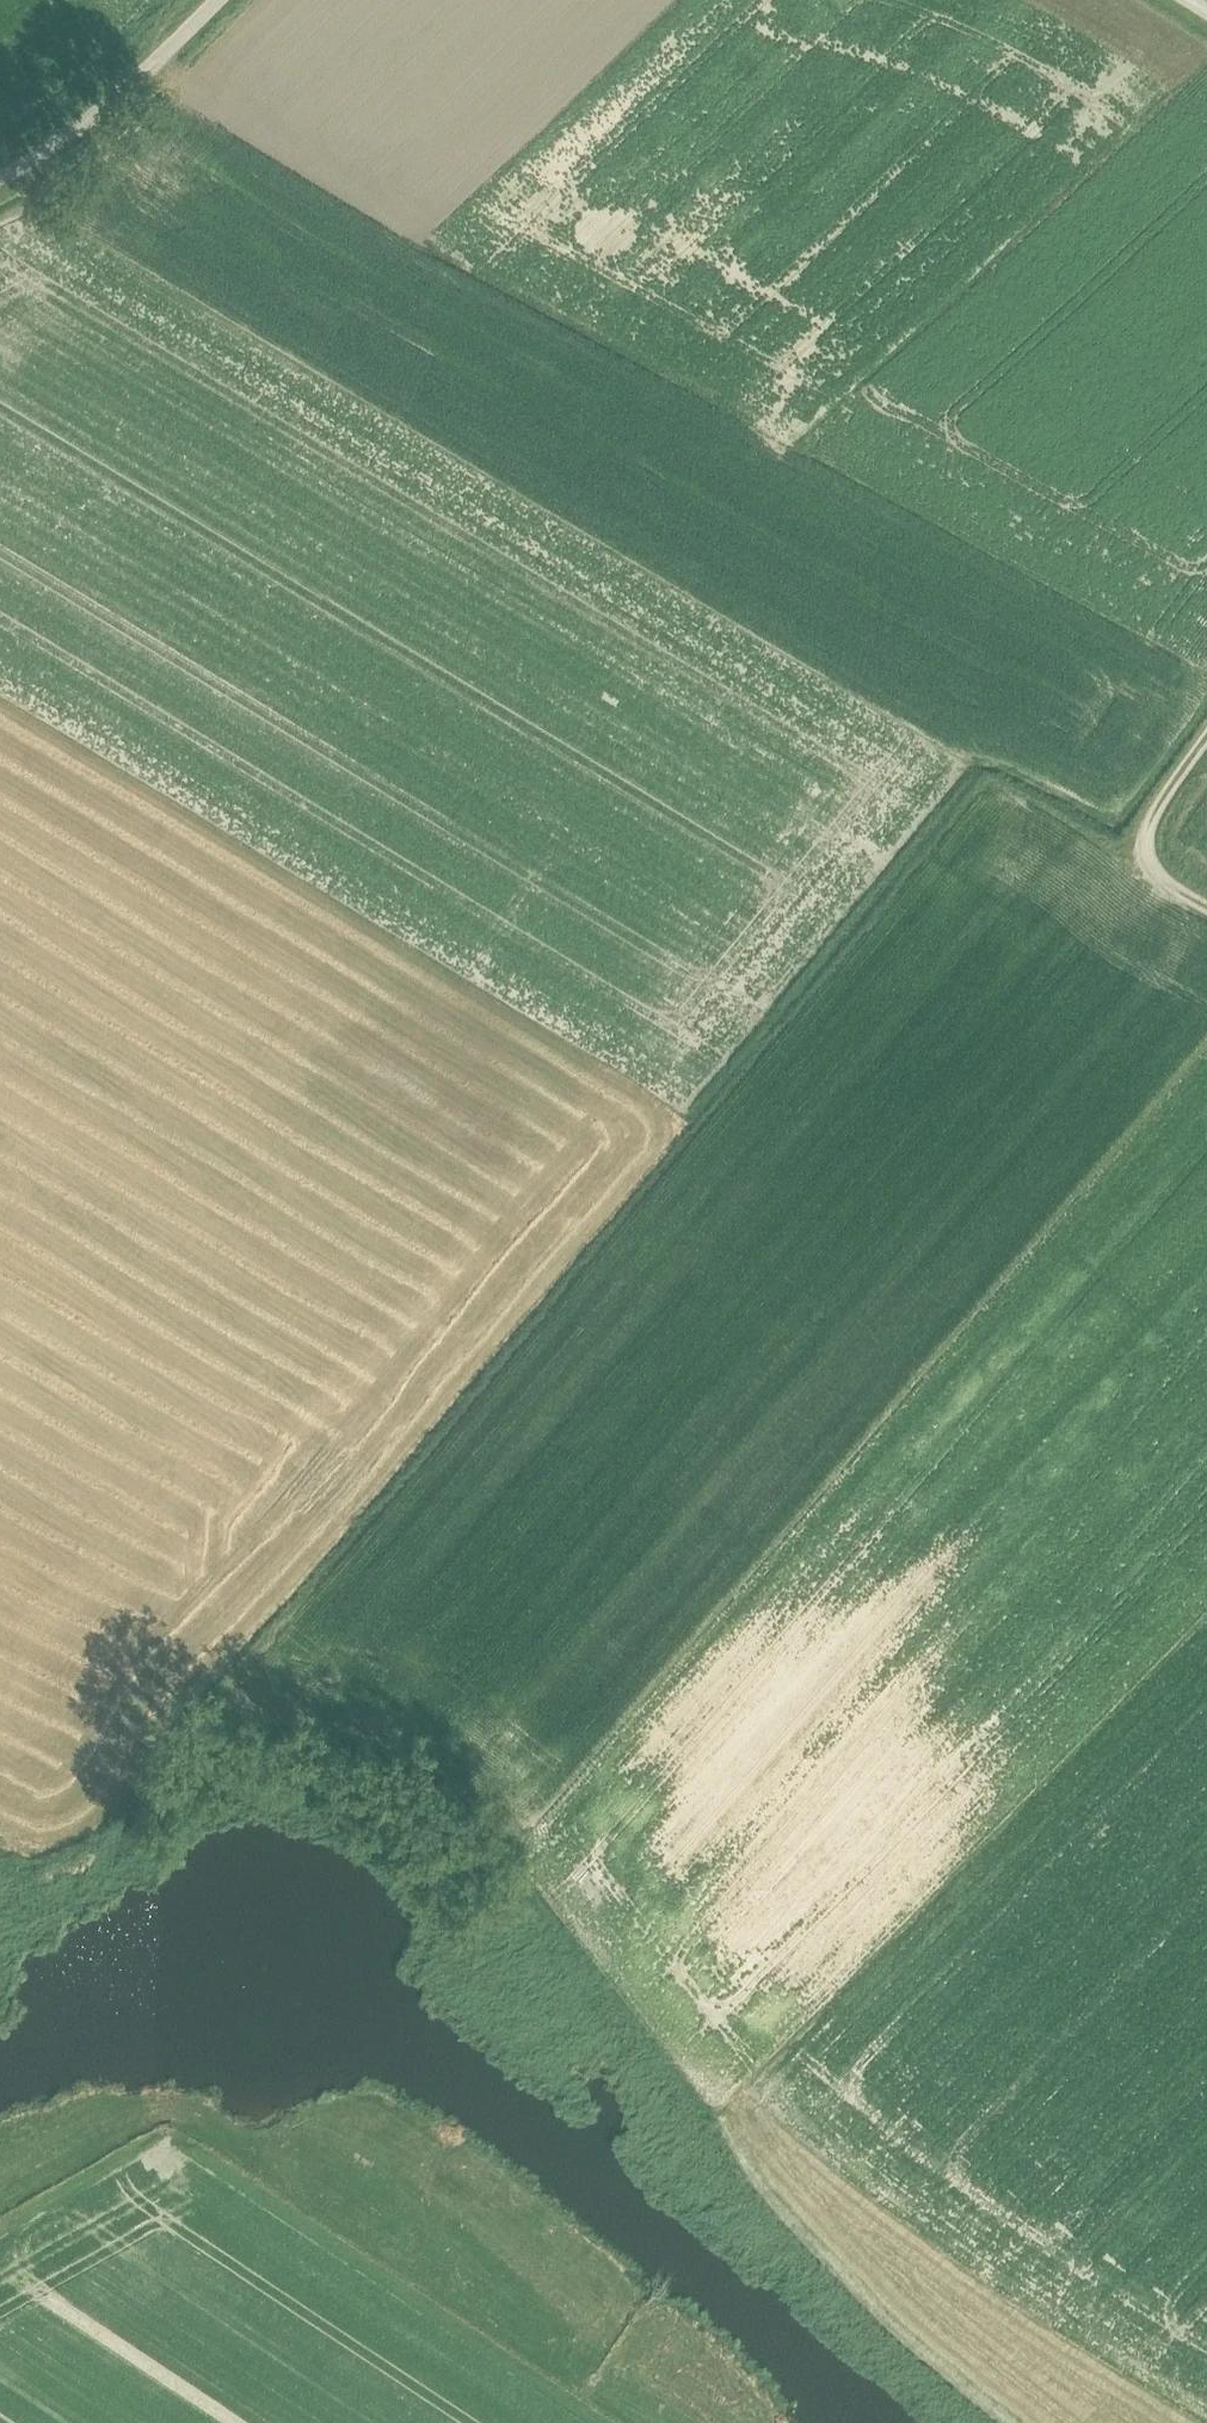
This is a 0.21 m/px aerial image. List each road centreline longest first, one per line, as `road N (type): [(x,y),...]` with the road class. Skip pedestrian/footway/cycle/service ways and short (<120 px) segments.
road 1 (unclassified): [(0,179),(86,123),(216,0)]
road 2 (track): [(1206,905),(1155,868),(1144,841),(1150,815),(1206,736)]

